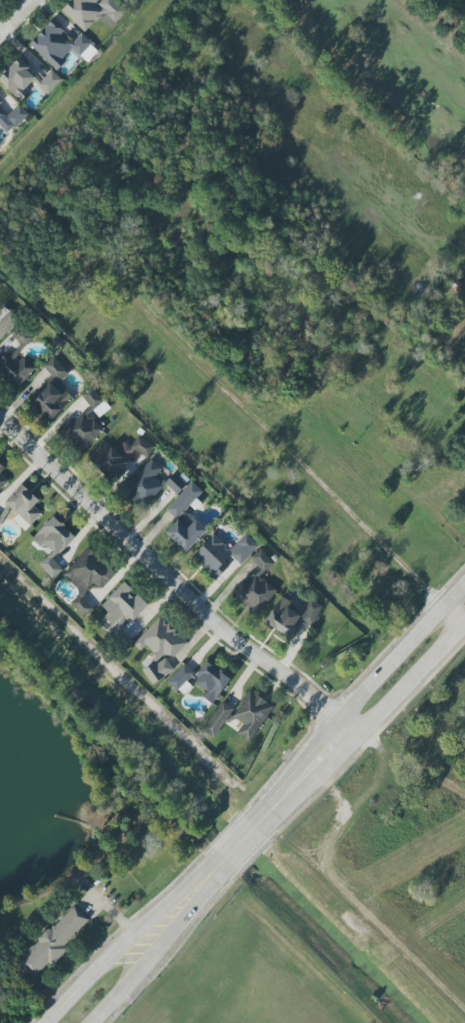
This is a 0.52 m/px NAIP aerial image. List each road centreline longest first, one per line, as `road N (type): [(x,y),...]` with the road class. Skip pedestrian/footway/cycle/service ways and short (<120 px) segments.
road 1 (residential): [(362,733),(235,640),(0,415)]
road 2 (residential): [(464,625),(129,297)]
road 3 (secondary): [(464,584),(247,822)]
road 4 (secondary): [(262,834),(464,625)]
road 5 (secondary): [(218,855),(46,1022)]
road 6 (secondary): [(97,1022),(229,870)]

